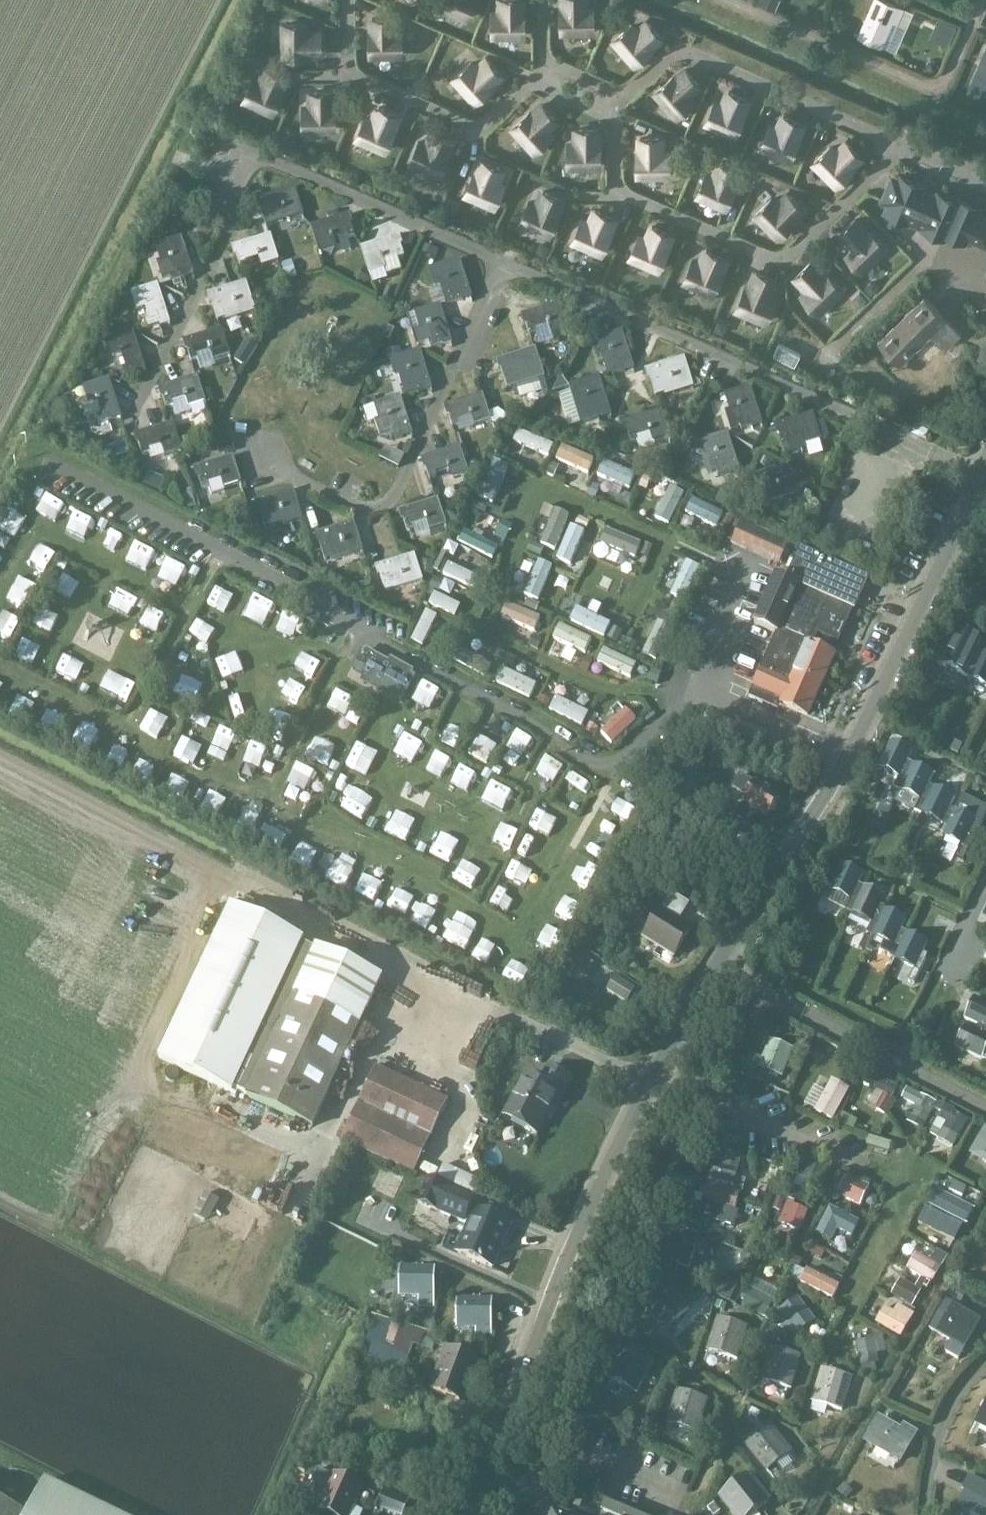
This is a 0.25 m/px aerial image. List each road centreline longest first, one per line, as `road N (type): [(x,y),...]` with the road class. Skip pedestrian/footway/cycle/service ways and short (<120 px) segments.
road 1 (unclassified): [(464,1514),(580,1227),(714,960),(856,742),(985,474)]

